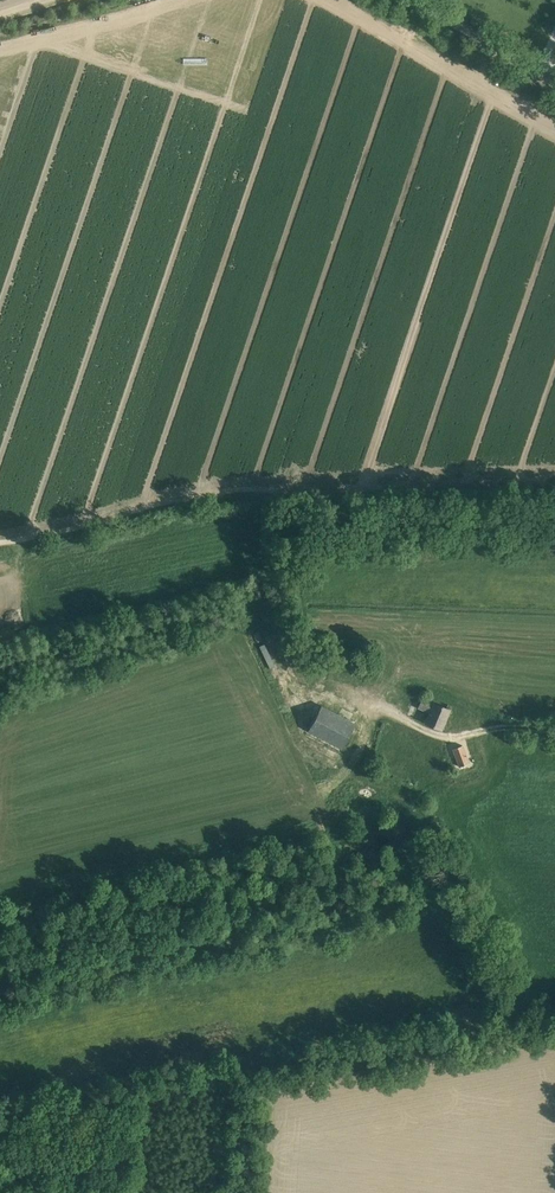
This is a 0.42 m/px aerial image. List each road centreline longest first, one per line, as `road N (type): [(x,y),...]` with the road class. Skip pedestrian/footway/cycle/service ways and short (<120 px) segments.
road 1 (track): [(554,1024),(534,1029),(506,1021),(247,1071),(237,1192)]
road 2 (unclassified): [(554,74),(426,0)]

